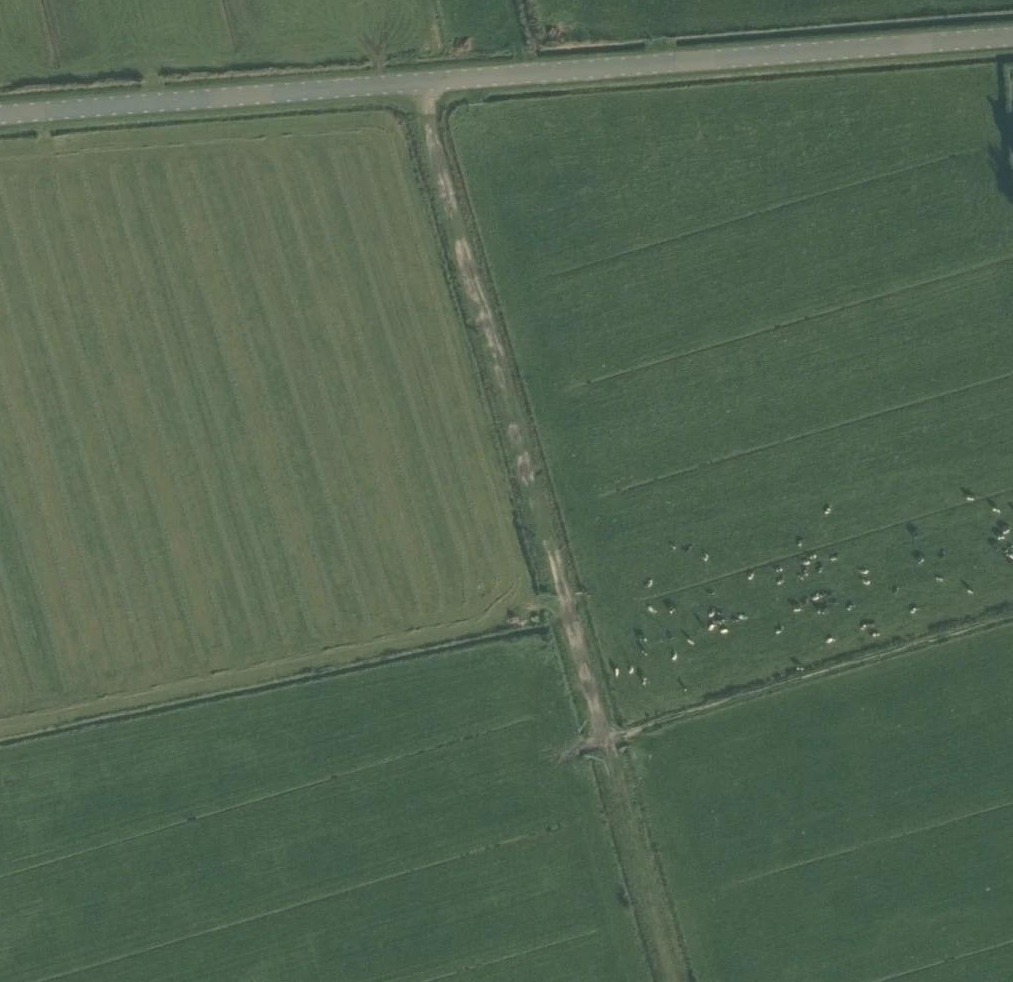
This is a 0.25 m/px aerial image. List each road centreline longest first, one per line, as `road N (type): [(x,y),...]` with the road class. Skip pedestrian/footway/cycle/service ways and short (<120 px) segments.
road 1 (unclassified): [(1012,37),(0,114)]
road 2 (track): [(674,981),(415,82)]

